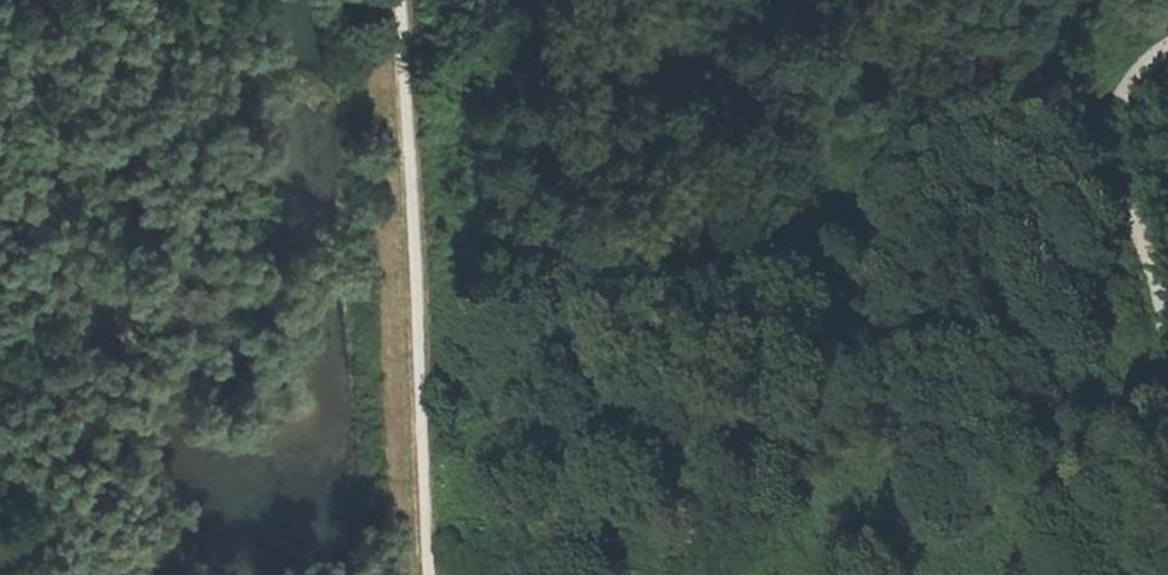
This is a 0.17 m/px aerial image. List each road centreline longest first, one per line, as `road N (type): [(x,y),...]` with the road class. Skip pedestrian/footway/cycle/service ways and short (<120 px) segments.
road 1 (track): [(1034,574),(1089,525),(1140,459),(1167,369),(1166,298),(1121,202),(1111,142),(1125,92),(1167,51)]
road 2 (track): [(403,0),(431,574)]

